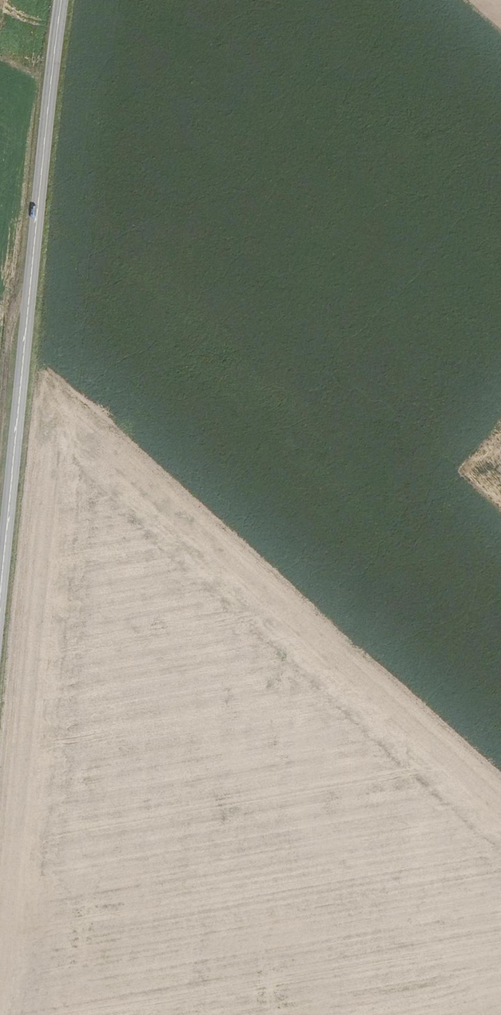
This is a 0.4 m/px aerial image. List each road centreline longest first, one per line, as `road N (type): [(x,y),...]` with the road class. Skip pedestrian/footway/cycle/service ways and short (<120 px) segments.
road 1 (secondary): [(0,588),(61,0)]

